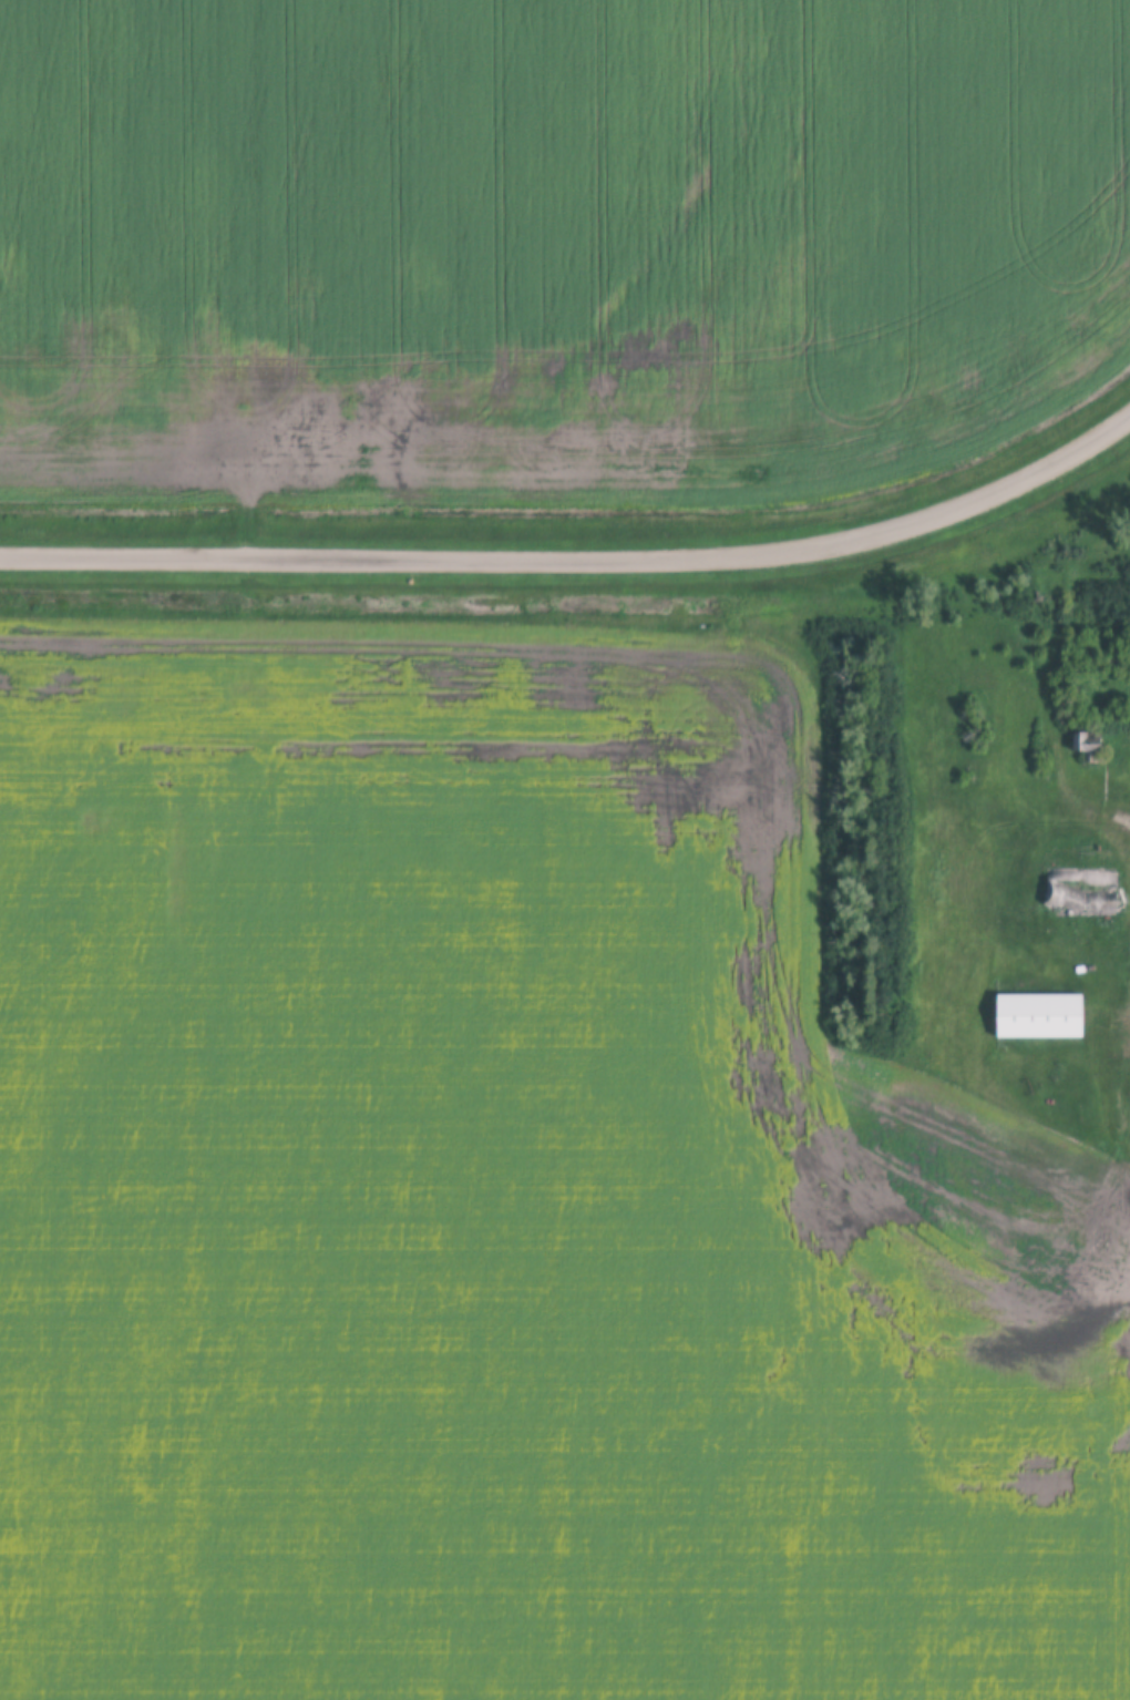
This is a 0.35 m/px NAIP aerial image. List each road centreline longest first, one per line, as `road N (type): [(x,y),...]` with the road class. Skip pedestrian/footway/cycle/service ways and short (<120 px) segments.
road 1 (tertiary): [(0,558),(722,562),(828,549),(973,508),(1129,416)]

